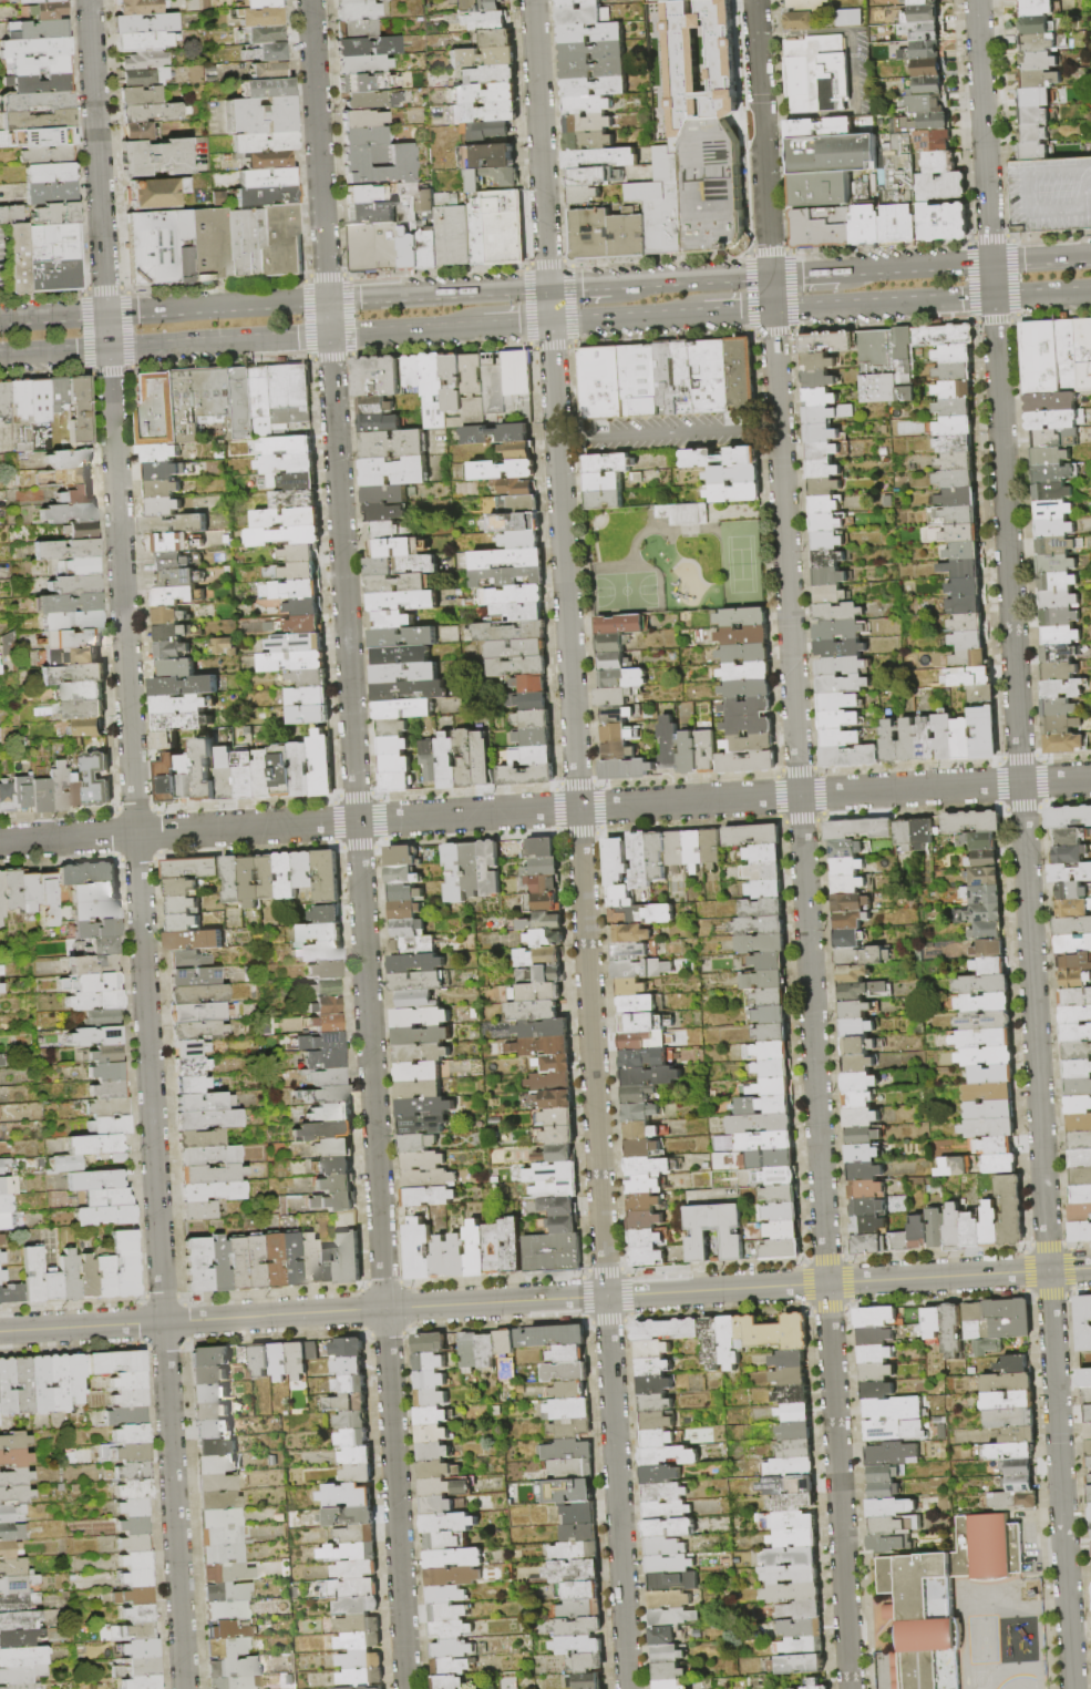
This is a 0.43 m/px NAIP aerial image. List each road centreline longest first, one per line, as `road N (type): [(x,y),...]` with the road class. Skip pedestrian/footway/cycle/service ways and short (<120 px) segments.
road 1 (residential): [(532,0),(628,1688)]
road 2 (residential): [(754,0),(850,1688)]
road 3 (residential): [(992,296),(1072,1688)]
road 4 (residential): [(329,335),(407,1688)]
road 5 (residential): [(107,347),(185,1688)]
road 6 (residential): [(1090,779),(0,842)]
road 7 (tertiary): [(1090,1269),(164,1322)]
road 8 (residential): [(88,0),(105,315)]
road 9 (residential): [(311,0),(328,301)]
road 10 (residential): [(976,0),(991,264)]
road 11 (primary): [(328,301),(105,315)]
road 12 (primary): [(107,347),(329,335)]
road 13 (primary): [(771,309),(992,296)]
road 14 (primary): [(548,289),(328,301)]
road 15 (tertiary): [(164,1322),(0,1331)]
road 16 (primary): [(991,264),(836,274)]
road 17 (primary): [(329,335),(482,326)]
road 18 (primary): [(550,321),(702,313)]
road 19 (primary): [(770,276),(621,285)]

